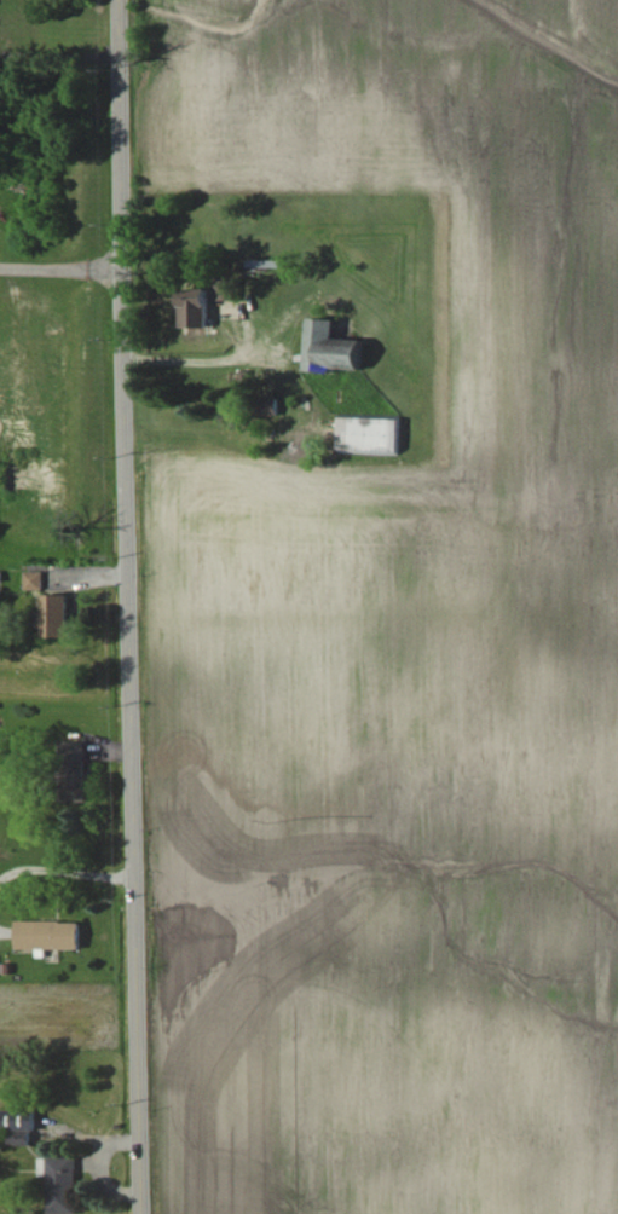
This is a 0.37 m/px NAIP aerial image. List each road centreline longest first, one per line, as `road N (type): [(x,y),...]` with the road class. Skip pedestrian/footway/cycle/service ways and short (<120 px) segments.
road 1 (residential): [(125,0),(121,266),(149,1213)]

